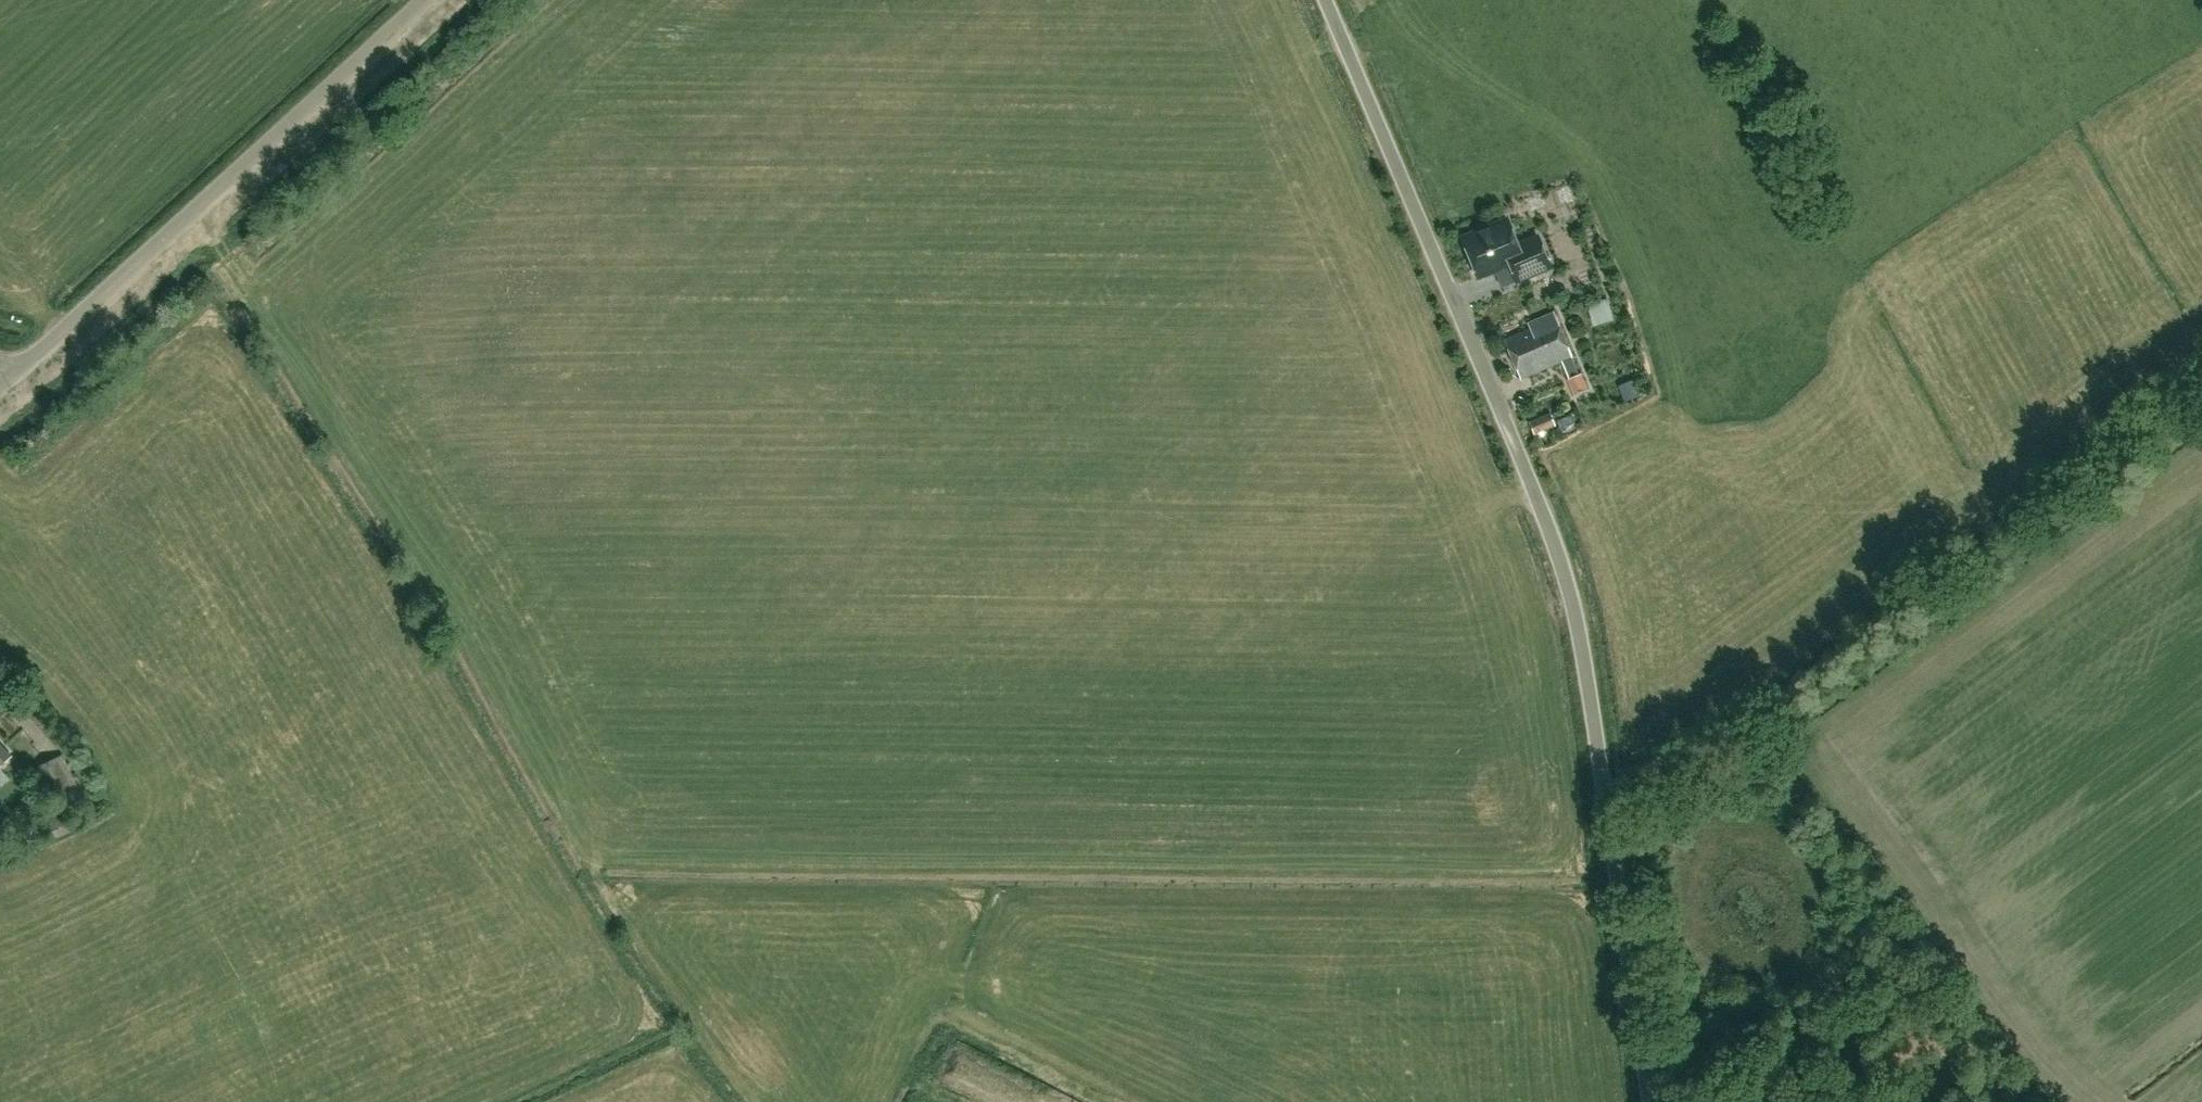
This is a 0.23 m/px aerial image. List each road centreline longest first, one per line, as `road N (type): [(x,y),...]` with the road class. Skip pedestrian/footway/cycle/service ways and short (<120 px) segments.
road 1 (unclassified): [(1647,1101),(1574,612),(1544,519),(1326,0)]
road 2 (track): [(1603,806),(1657,777),(2201,381)]
road 3 (unclassified): [(6,386),(424,0)]

